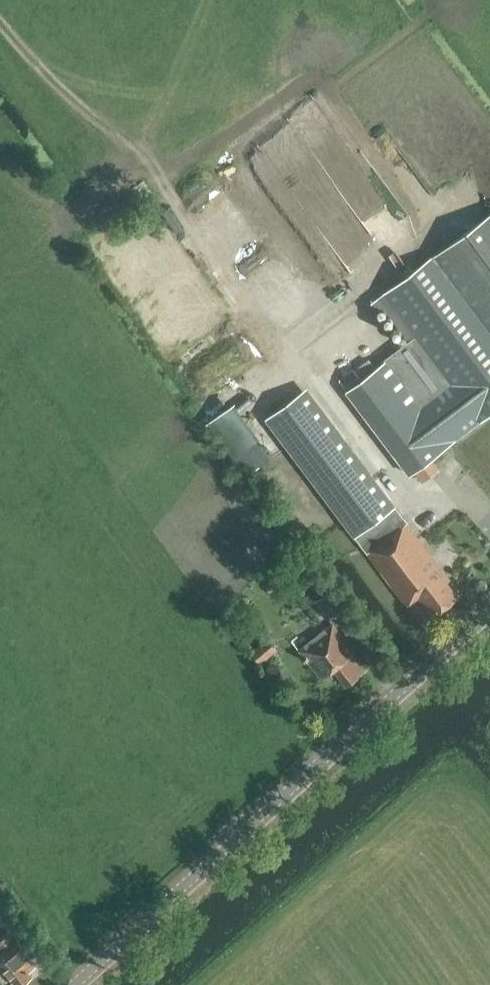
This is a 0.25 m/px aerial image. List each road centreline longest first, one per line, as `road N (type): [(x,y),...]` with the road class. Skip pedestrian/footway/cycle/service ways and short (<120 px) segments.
road 1 (tertiary): [(76,984),(489,608)]

